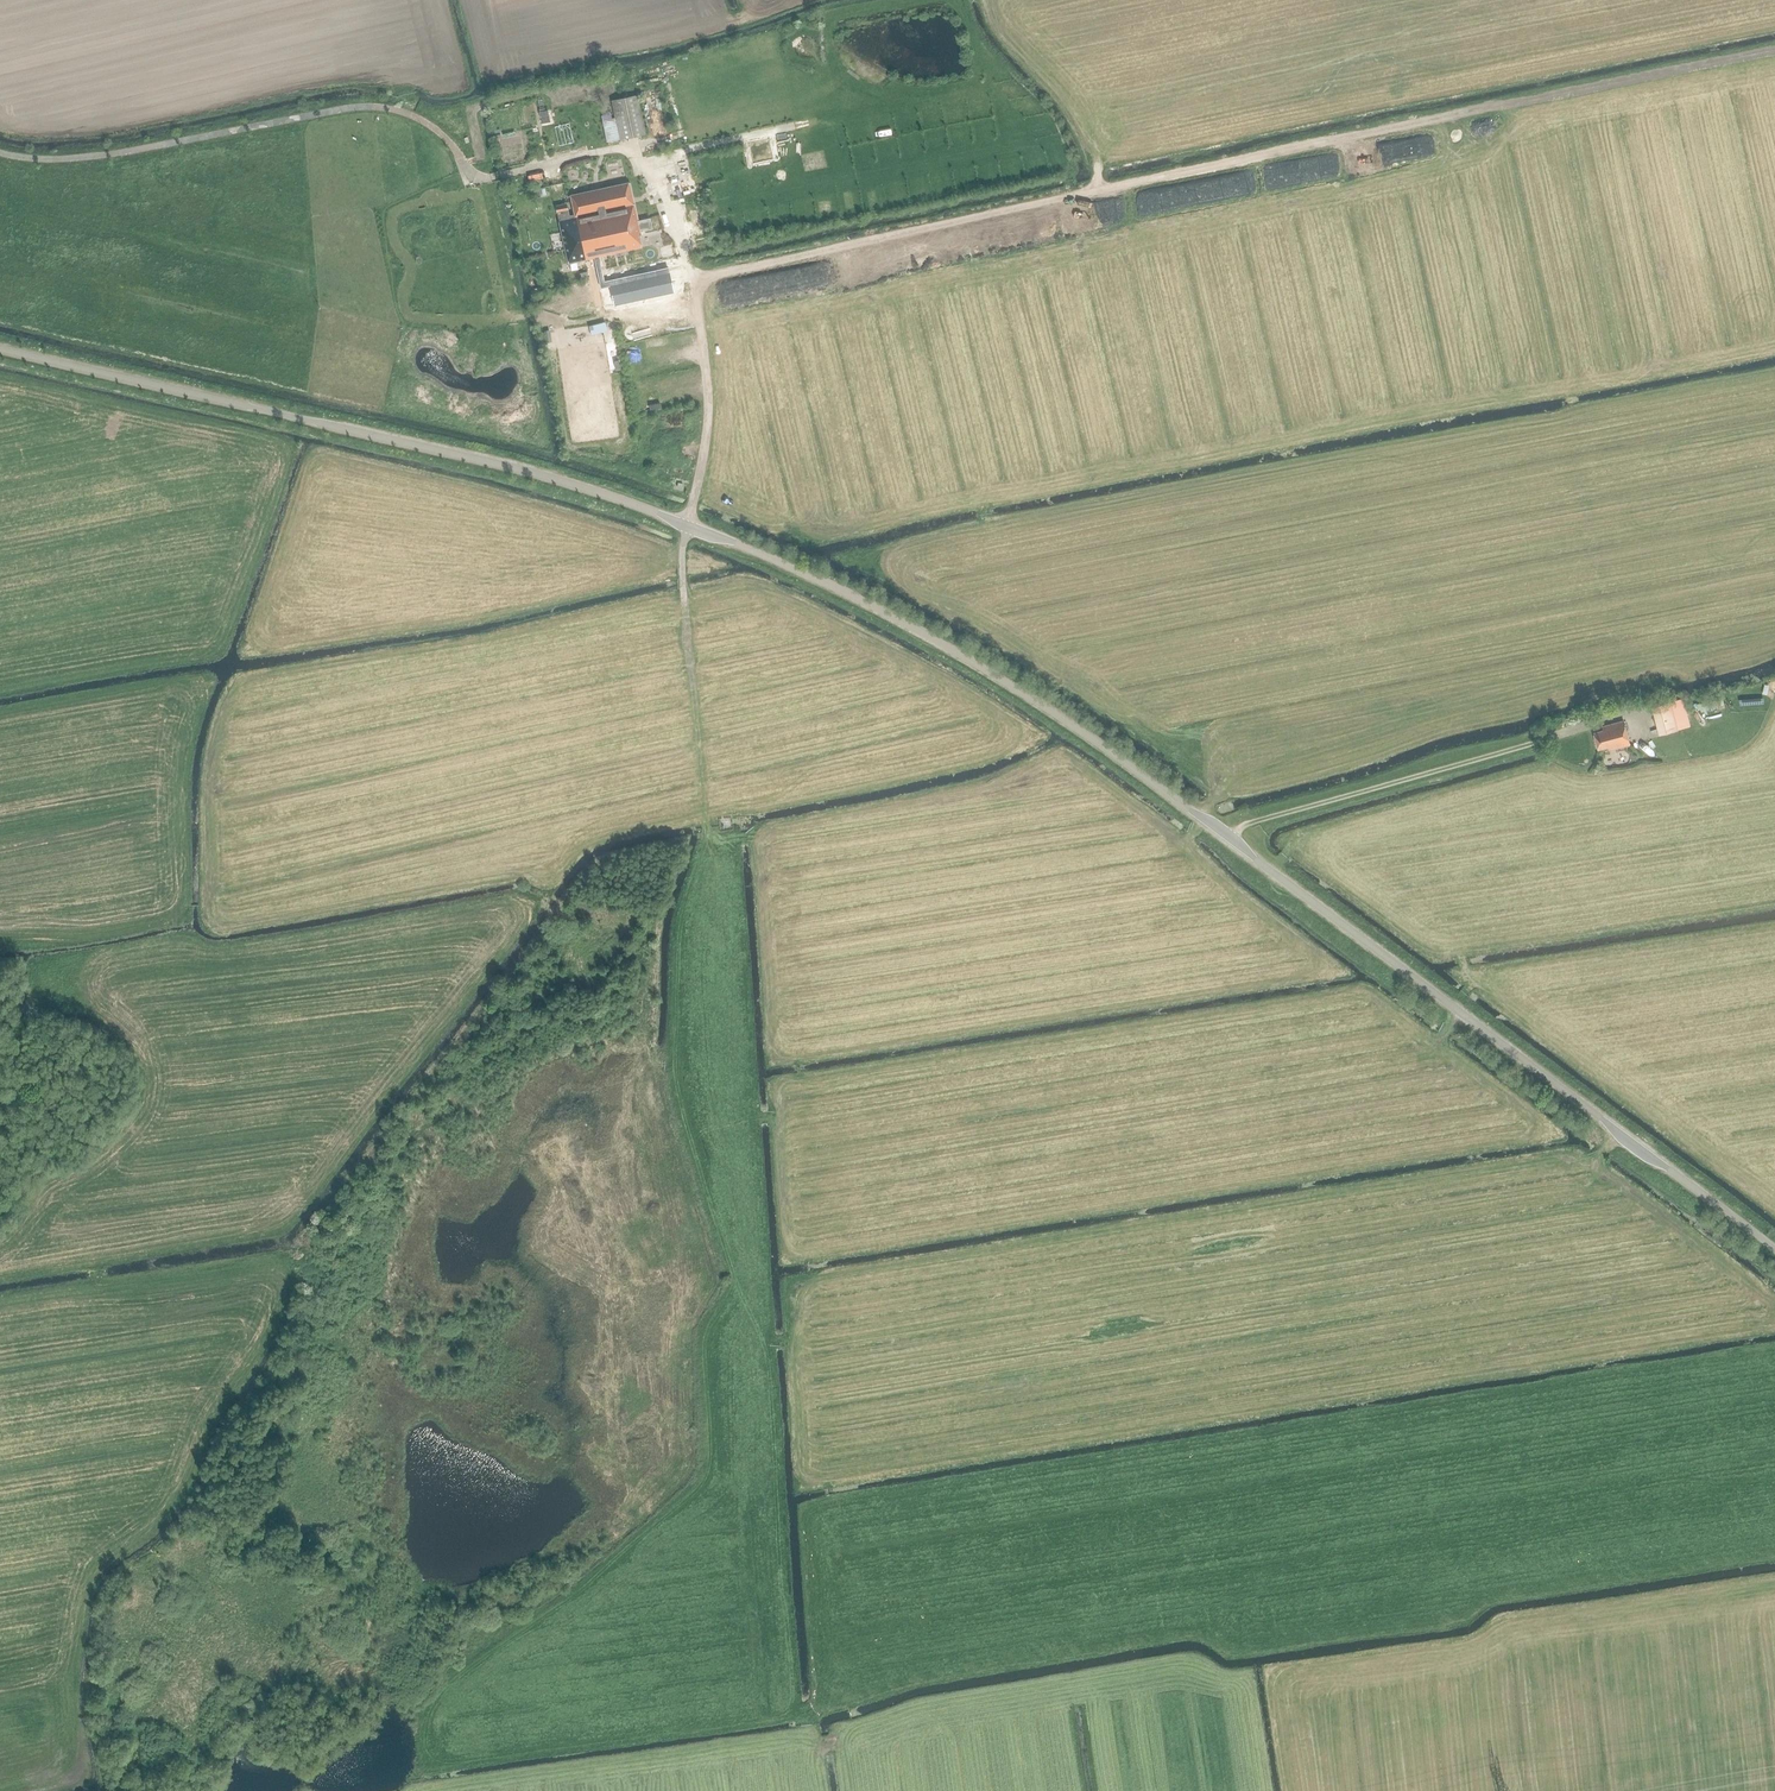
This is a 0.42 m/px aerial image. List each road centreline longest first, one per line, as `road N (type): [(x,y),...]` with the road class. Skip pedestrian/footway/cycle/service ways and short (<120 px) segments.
road 1 (tertiary): [(1774,1248),(1045,705),(873,605),(669,517),(538,474),(0,348)]

